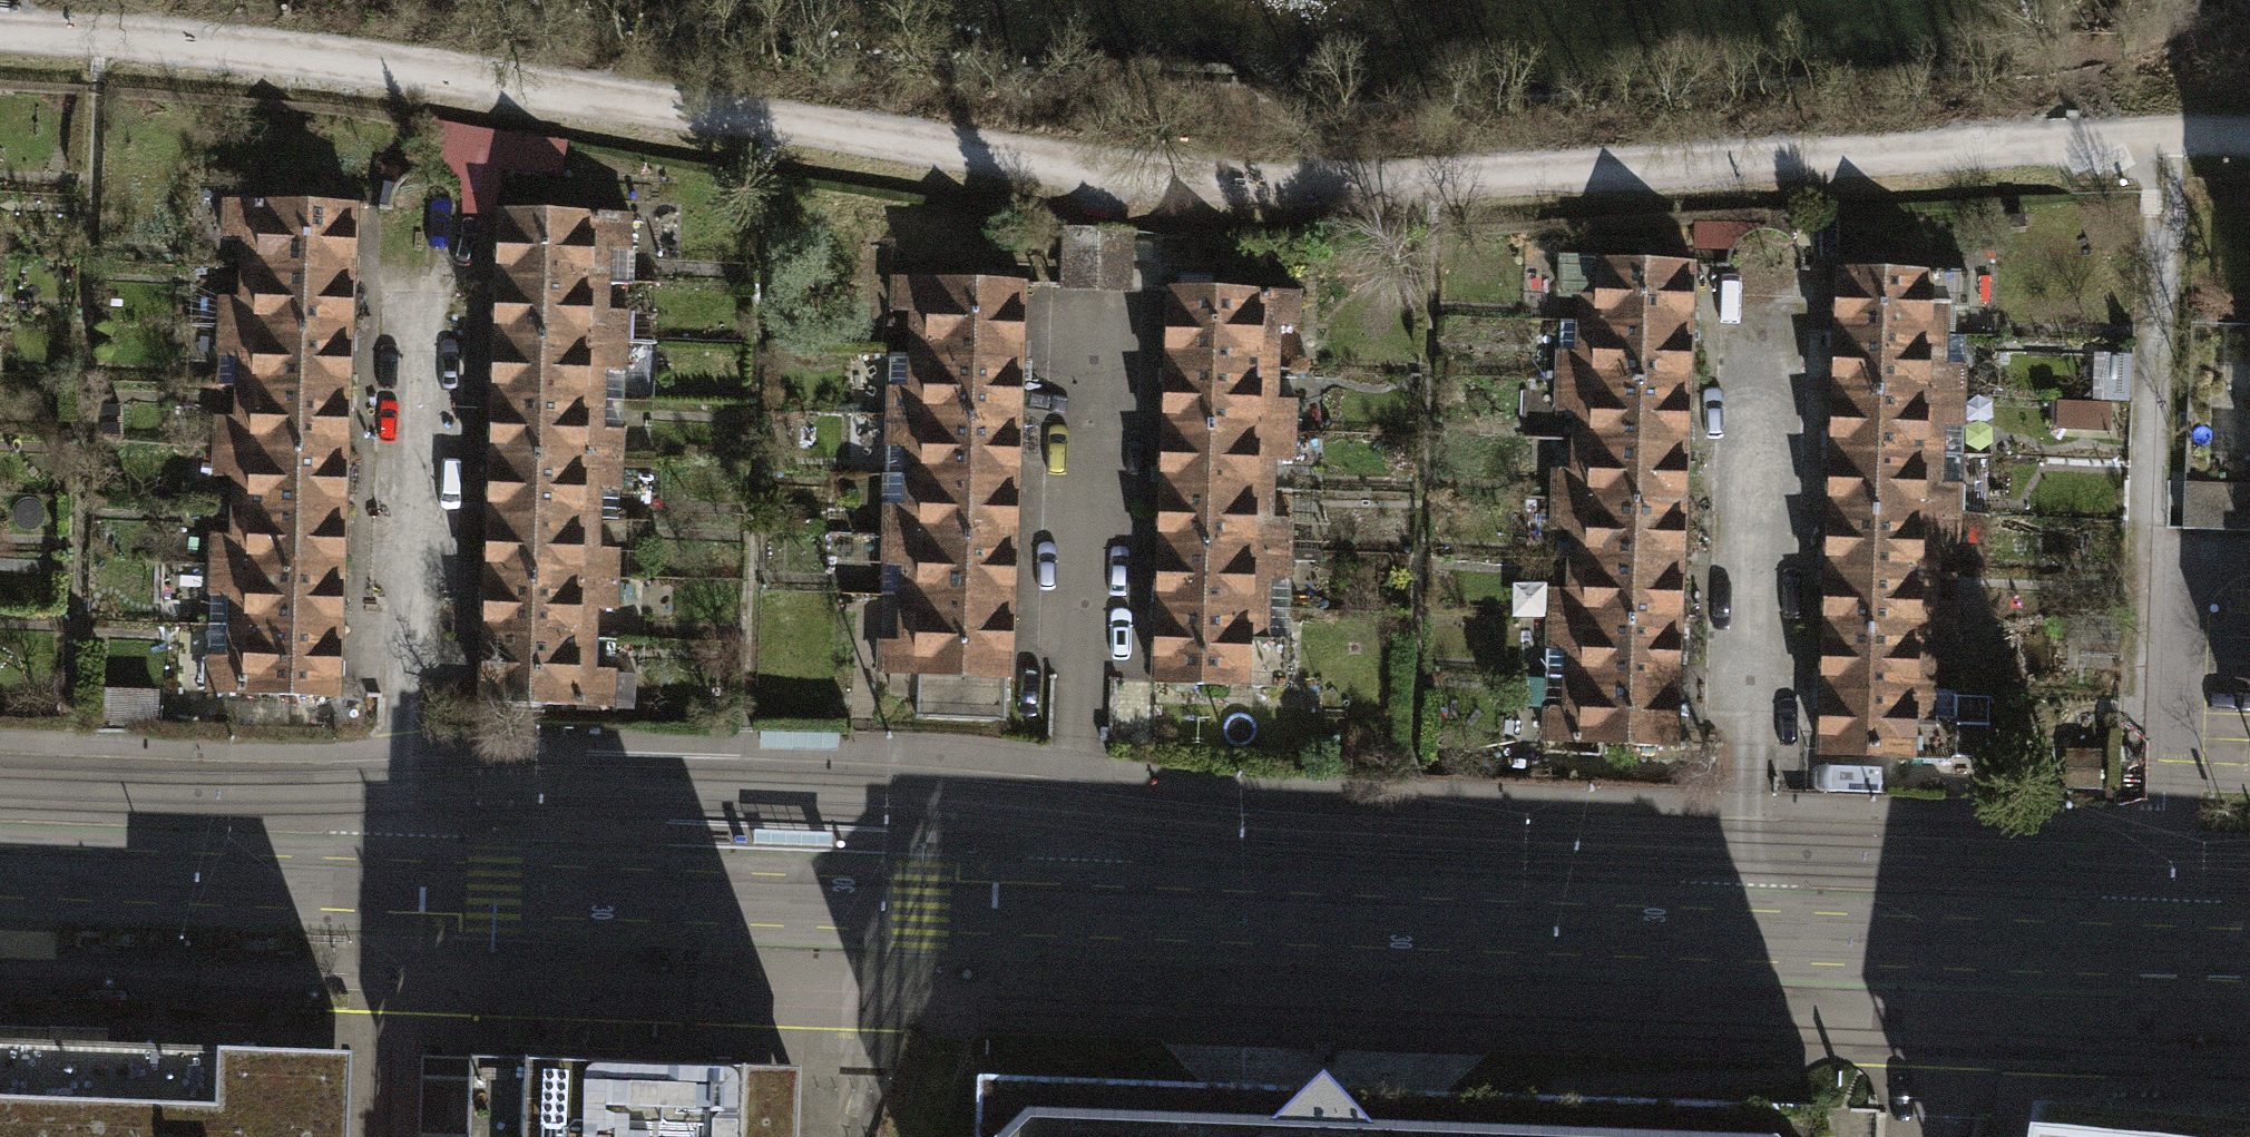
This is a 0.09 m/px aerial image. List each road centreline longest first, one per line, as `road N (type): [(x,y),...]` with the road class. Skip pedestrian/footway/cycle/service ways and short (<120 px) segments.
road 1 (residential): [(0,872),(2249,954)]
road 2 (unknown): [(0,28),(509,78),(1079,162),(1249,178),(1436,180),(2164,138)]

